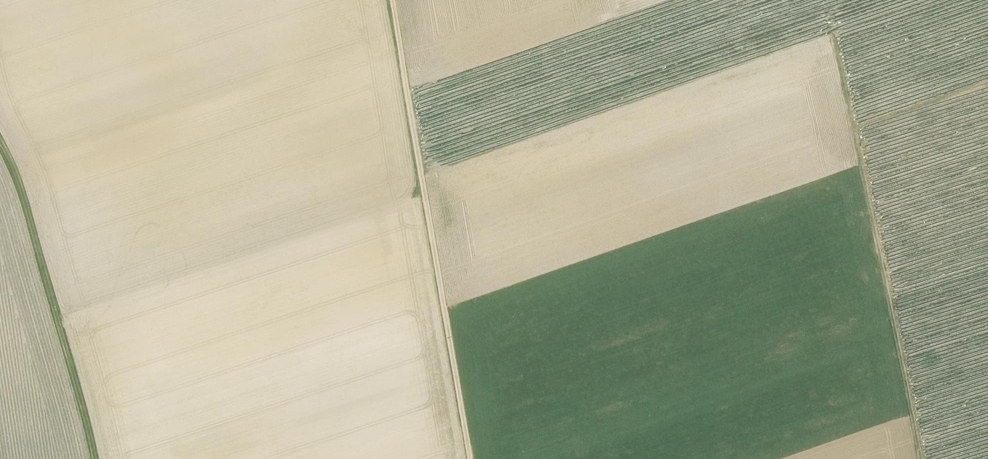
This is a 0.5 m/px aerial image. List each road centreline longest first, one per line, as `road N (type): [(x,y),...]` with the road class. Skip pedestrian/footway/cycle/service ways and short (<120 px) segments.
road 1 (track): [(474,458),(392,0)]
road 2 (track): [(839,43),(926,458)]
road 3 (track): [(0,141),(16,172),(94,458)]

